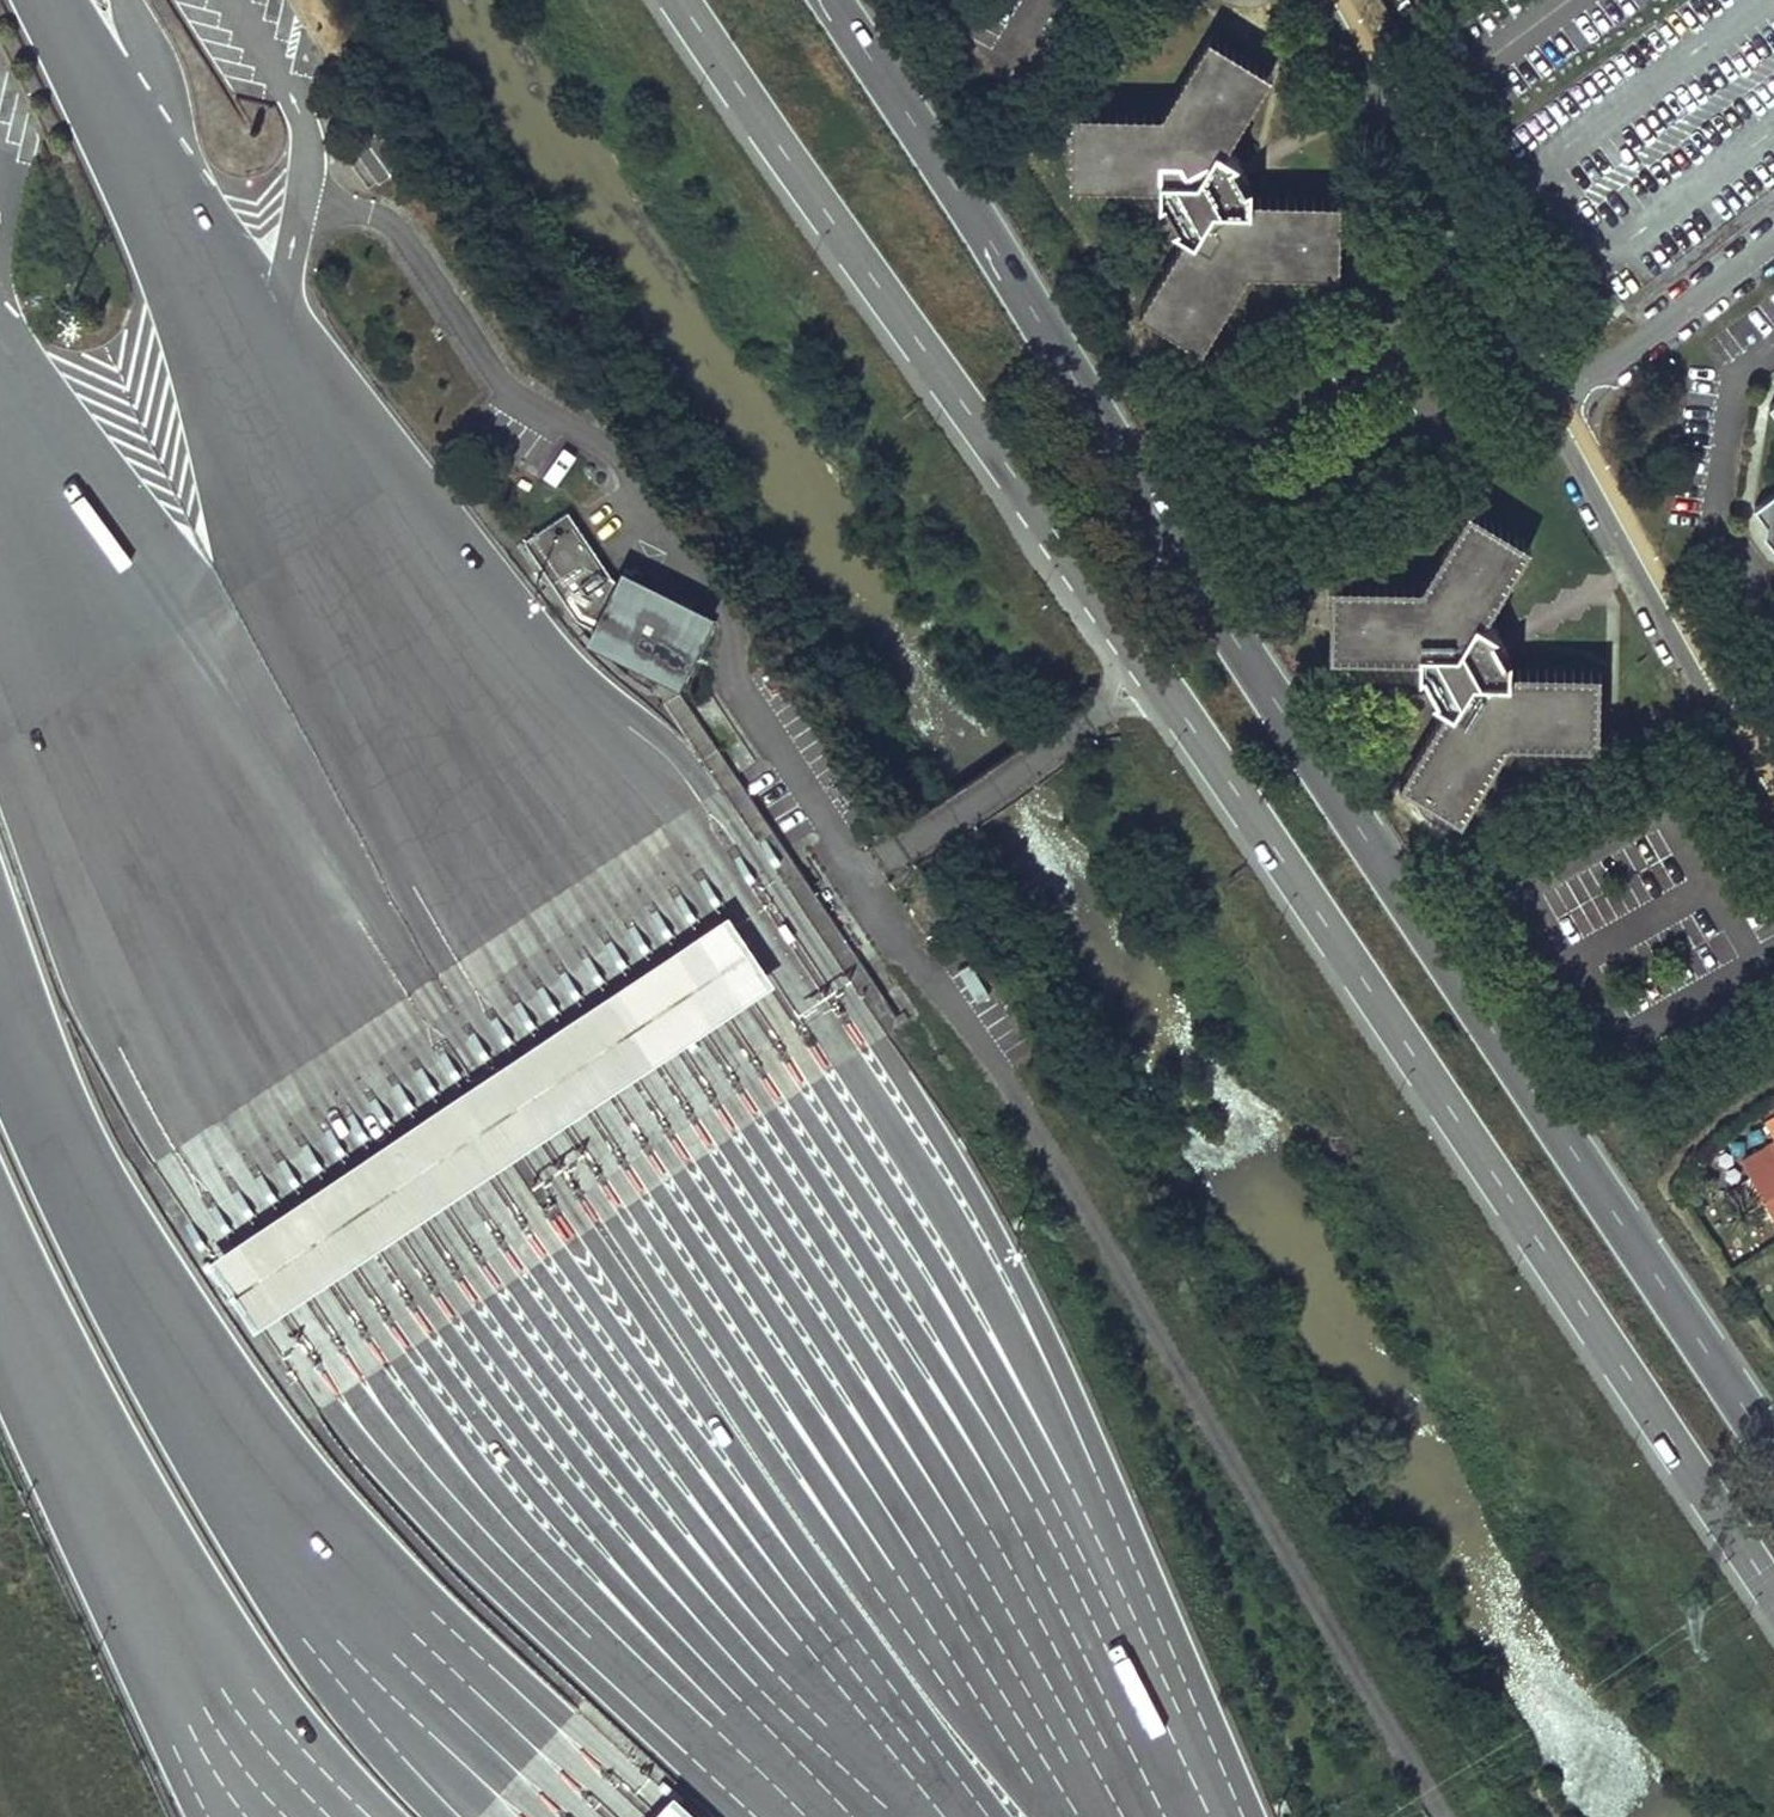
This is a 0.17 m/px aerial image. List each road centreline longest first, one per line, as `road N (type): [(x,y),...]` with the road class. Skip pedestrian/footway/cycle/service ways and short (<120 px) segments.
road 1 (trunk): [(676,0),(1152,673),(1773,1600)]
road 2 (trunk): [(1773,1459),(1443,966),(821,0)]
road 3 (motorway): [(1145,1816),(838,1295),(649,1030),(356,583),(261,394)]
road 4 (motorway): [(870,1816),(542,1458),(375,1212),(168,863),(0,503)]
road 5 (motorway): [(0,1008),(114,1261),(248,1456),(374,1625),(576,1816)]
road 6 (motorway): [(0,1285),(92,1480),(210,1695),(303,1816)]
road 7 (residential): [(1556,398),(1568,449),(1773,825)]
road 8 (residential): [(1320,0),(1556,398)]
road 9 (residential): [(1556,398),(1773,239)]
road 10 (motorway): [(261,394),(152,196)]
road 11 (motorway): [(152,196),(47,0)]
road 12 (motorway): [(152,196),(152,72),(127,0)]
road 13 (motorway): [(261,394),(297,202)]

